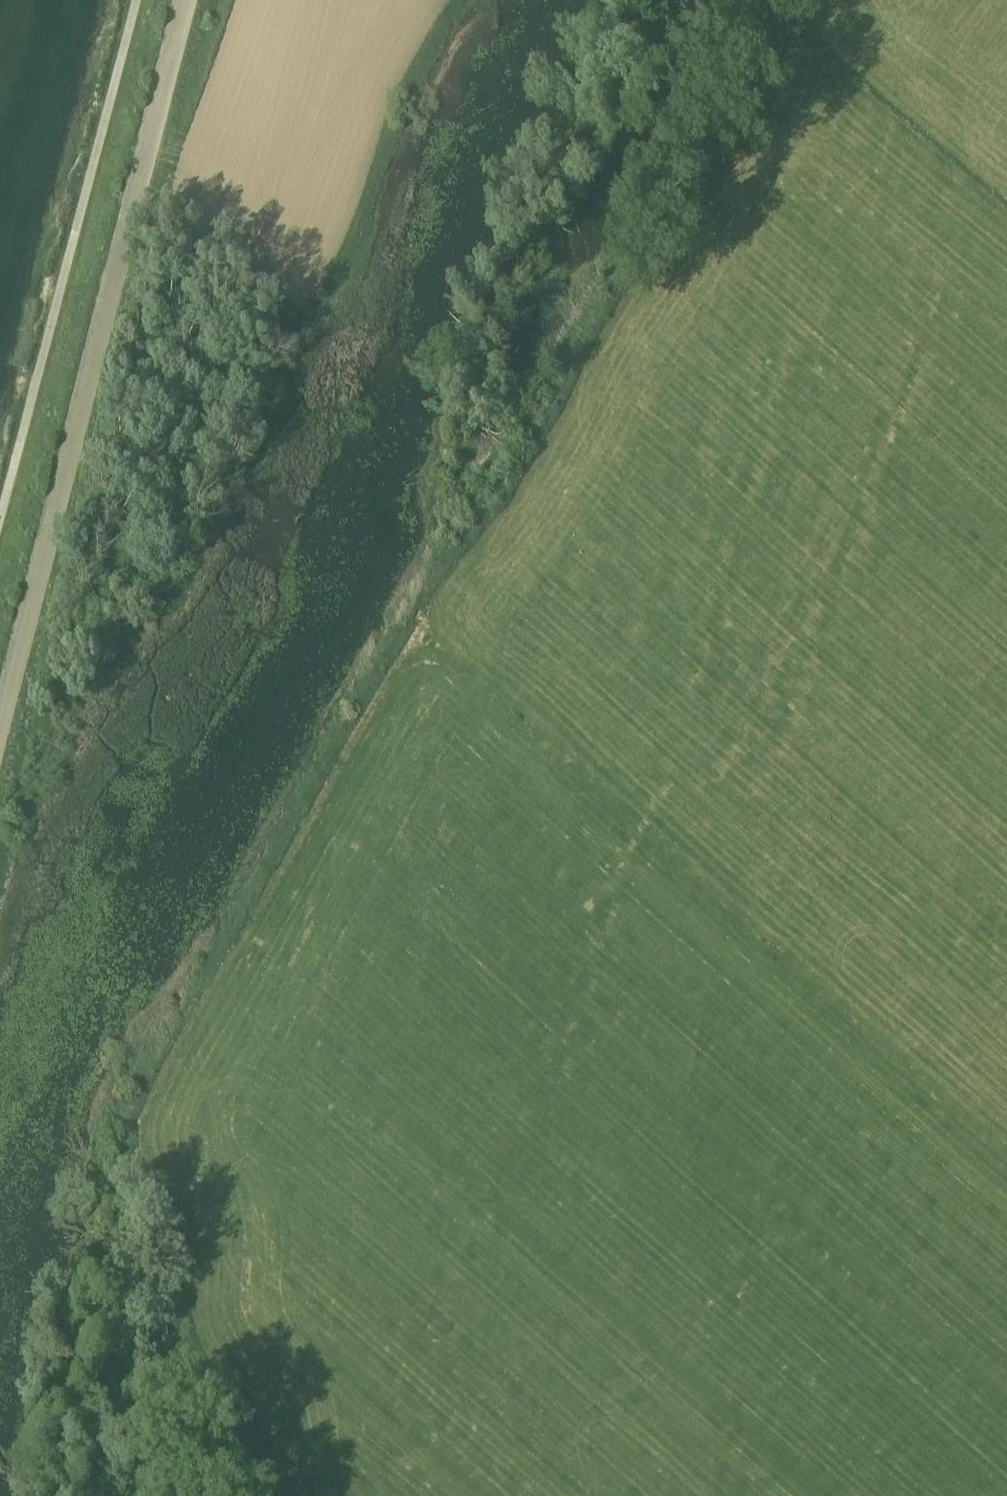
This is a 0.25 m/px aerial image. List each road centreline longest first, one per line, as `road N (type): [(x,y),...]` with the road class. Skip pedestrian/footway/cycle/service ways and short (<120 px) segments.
road 1 (unclassified): [(0,756),(191,0)]

